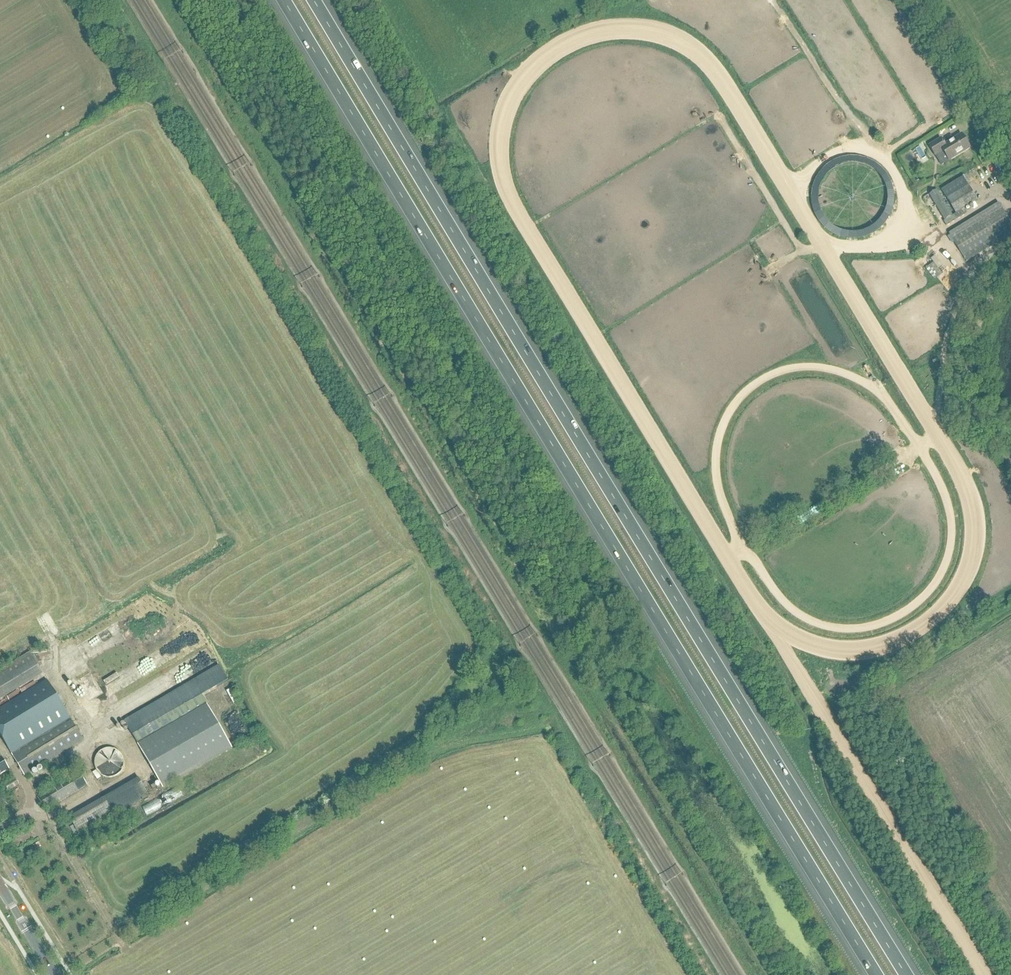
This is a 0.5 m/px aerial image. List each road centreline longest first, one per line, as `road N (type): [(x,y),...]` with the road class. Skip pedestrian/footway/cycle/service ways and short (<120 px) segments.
road 1 (track): [(514,214),(772,621),(812,645),(859,652),(905,640),(942,612),(973,542),(963,482),(708,65),(668,39),(622,31),(576,40),(548,56),(516,91),(503,121),(499,168),(507,199)]
road 2 (track): [(771,974),(601,694),(600,679),(627,673),(632,662),(223,0)]
road 3 (motorway): [(284,0),(876,974)]
road 4 (motorway): [(905,974),(313,0)]
road 5 (track): [(808,751),(801,723),(370,0)]
road 6 (track): [(772,621),(986,974)]
road 7 (track): [(757,548),(973,413)]
road 8 (track): [(1010,271),(978,323),(968,391),(973,413),(1010,468)]
road 9 (unclassified): [(1010,158),(913,0)]

